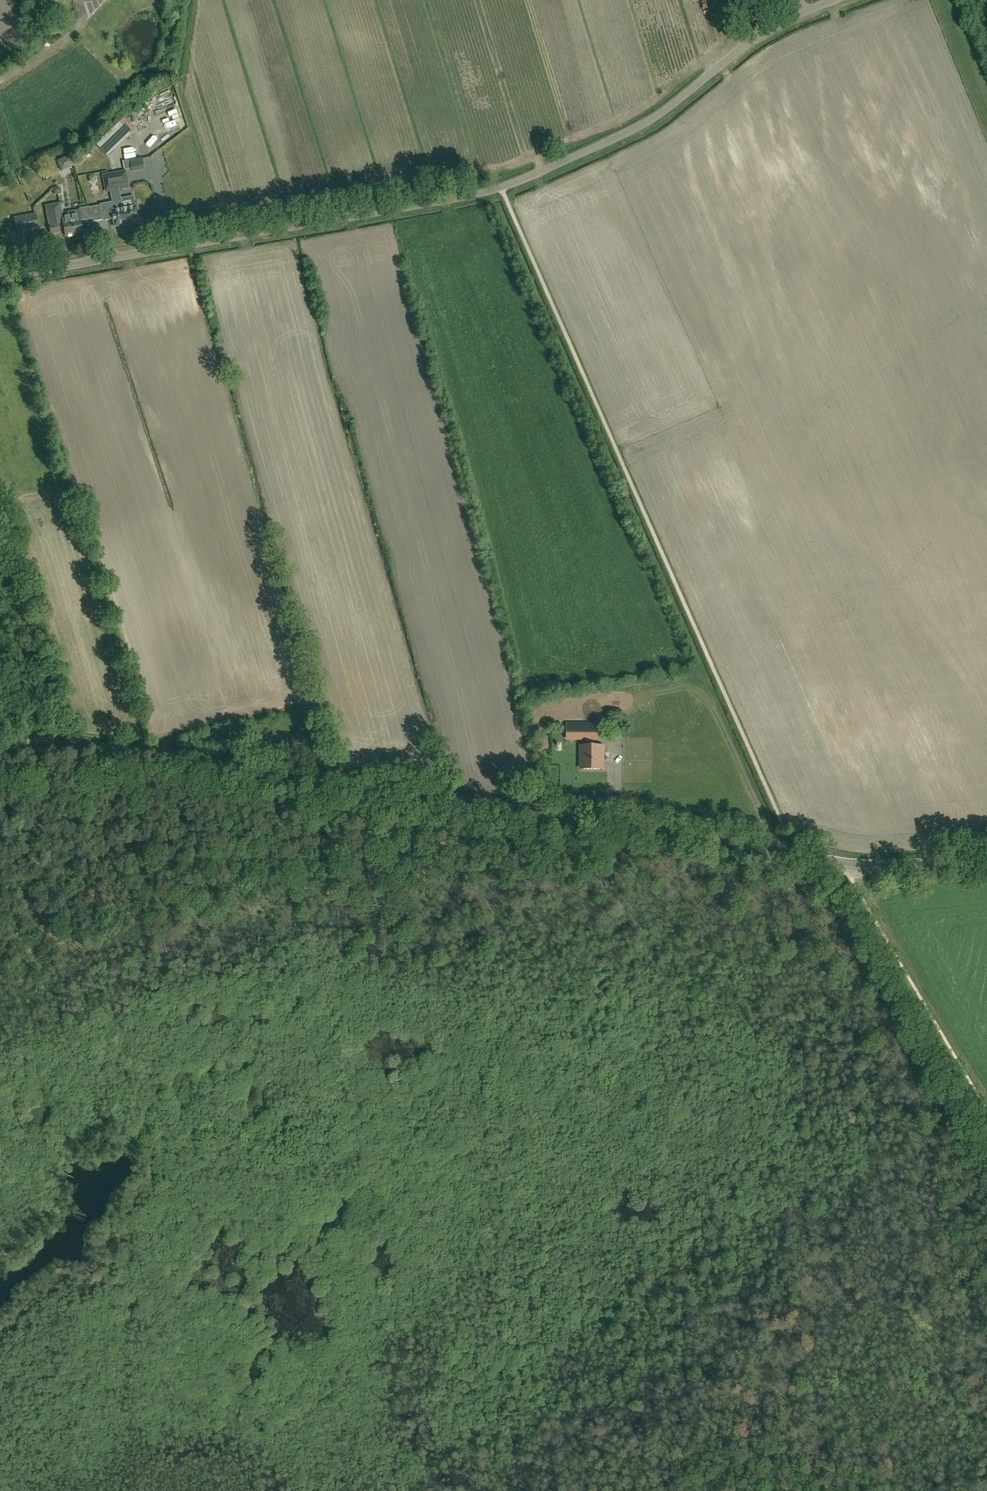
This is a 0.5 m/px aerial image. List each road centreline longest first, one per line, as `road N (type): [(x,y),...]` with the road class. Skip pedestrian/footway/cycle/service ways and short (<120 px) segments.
road 1 (tertiary): [(0,754),(56,738),(88,739),(847,866),(986,859)]
road 2 (unclassified): [(0,280),(503,188),(635,129),(750,42),(836,0)]

